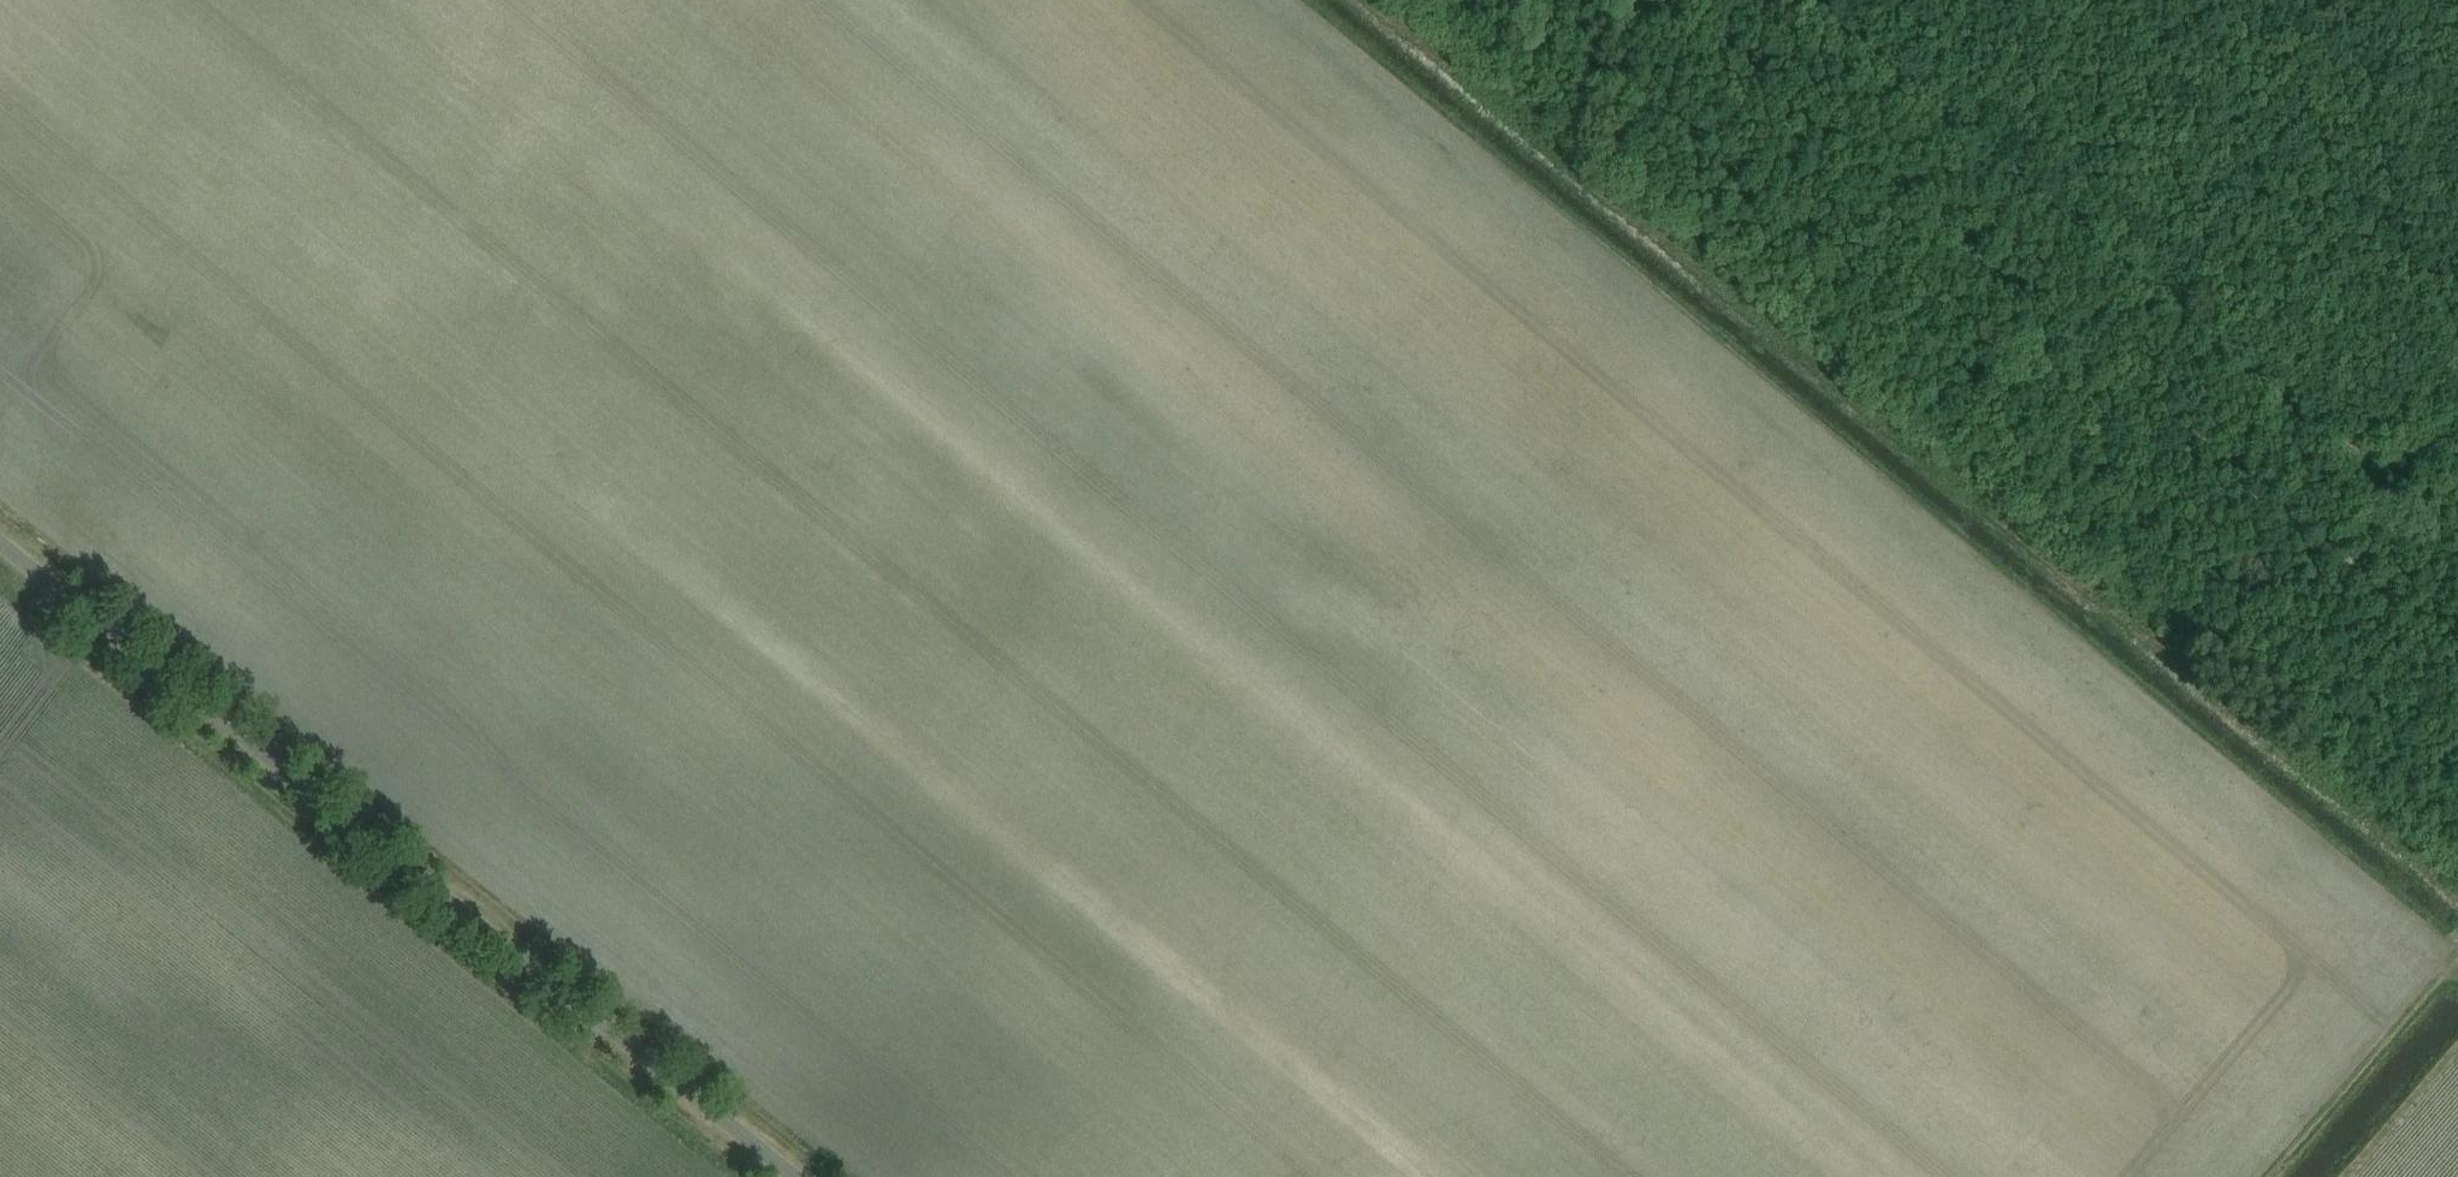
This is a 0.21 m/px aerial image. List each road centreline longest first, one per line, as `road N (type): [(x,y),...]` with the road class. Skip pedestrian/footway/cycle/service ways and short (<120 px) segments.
road 1 (unclassified): [(804,1176),(0,538)]
road 2 (track): [(2250,1176),(2457,942)]

